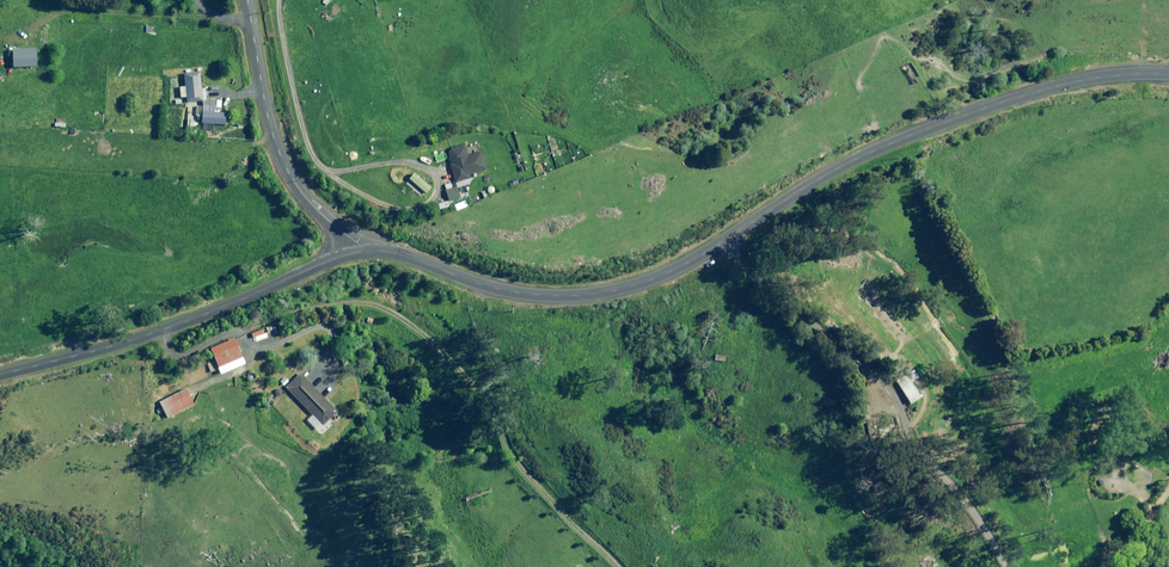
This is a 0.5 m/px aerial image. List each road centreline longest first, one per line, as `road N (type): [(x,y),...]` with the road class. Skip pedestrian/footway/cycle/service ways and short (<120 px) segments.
road 1 (unclassified): [(359,252),(392,251),(518,293),(634,286),(688,263),(846,166),(964,113),(1081,79),(1168,76)]
road 2 (track): [(745,228),(762,277),(845,337),(897,393),(906,427),(977,515),(1007,566)]
road 3 (unclassified): [(0,375),(168,328),(359,252)]
road 4 (unclassified): [(359,252),(300,191),(279,152),(247,0)]

